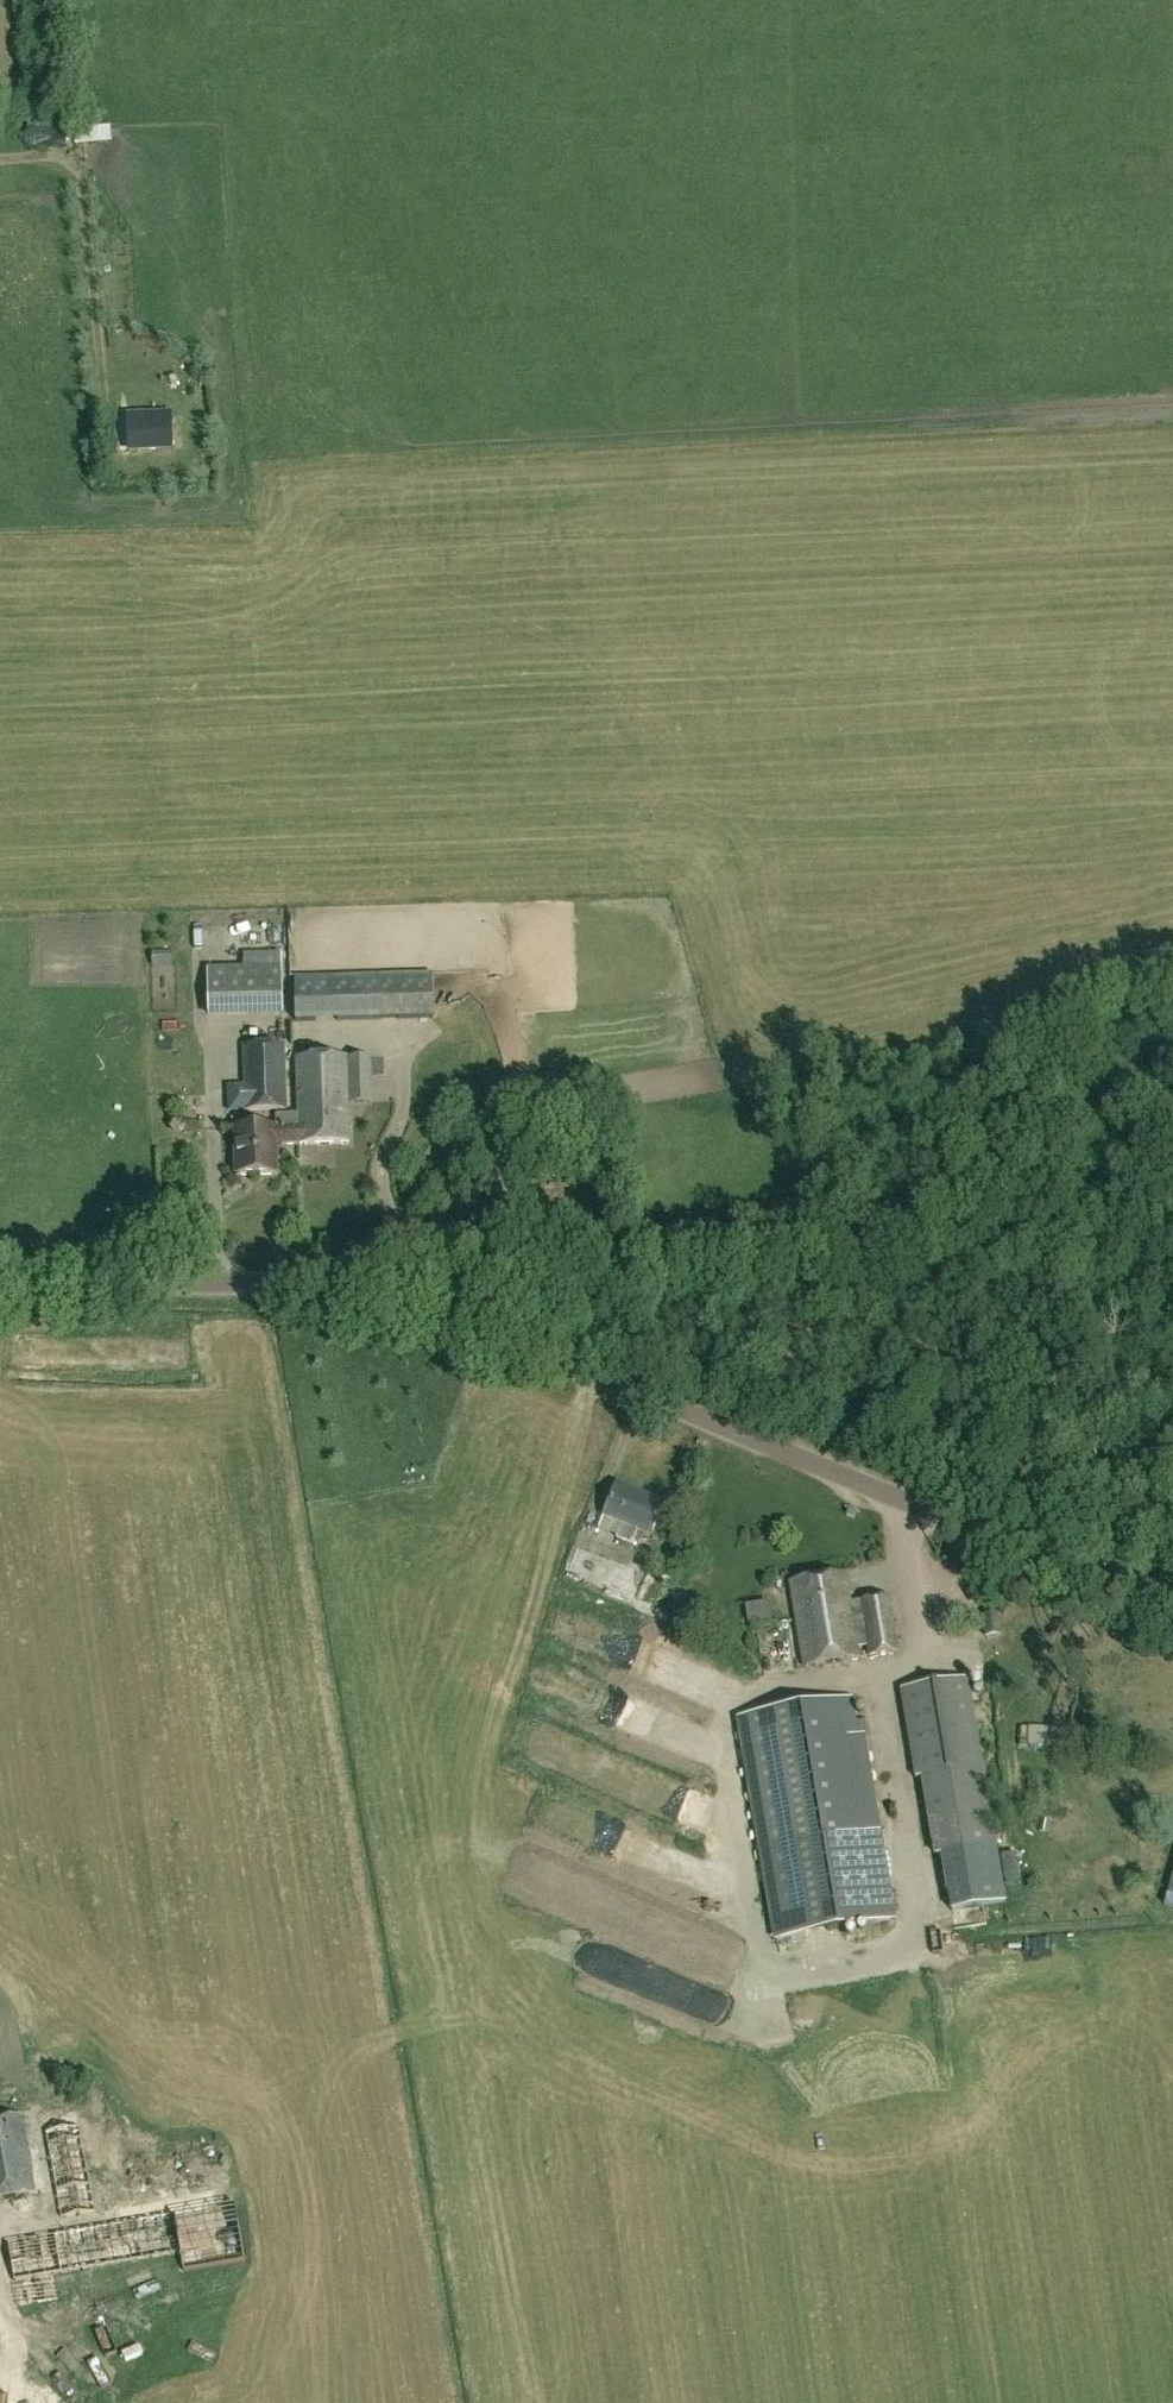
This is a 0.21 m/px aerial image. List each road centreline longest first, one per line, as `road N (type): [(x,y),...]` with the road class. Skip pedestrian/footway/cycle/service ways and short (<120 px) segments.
road 1 (tertiary): [(0,1282),(344,1299),(552,1354),(1092,1569),(1172,1594)]

